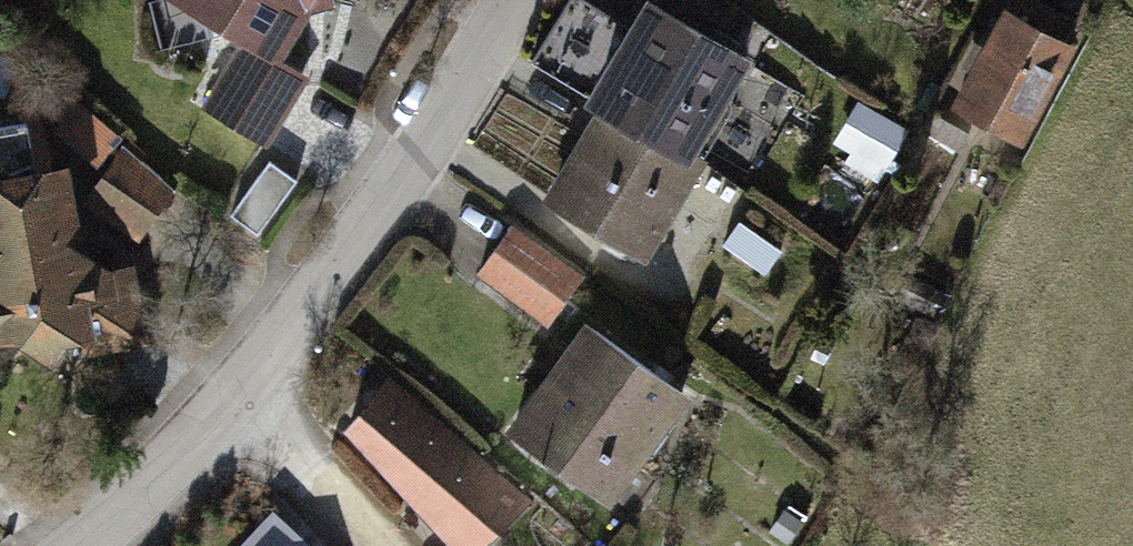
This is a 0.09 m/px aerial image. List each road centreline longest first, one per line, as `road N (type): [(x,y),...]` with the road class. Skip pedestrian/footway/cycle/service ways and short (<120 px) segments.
road 1 (residential): [(529,0),(470,95),(256,353)]
road 2 (residential): [(256,353),(56,545)]
road 3 (track): [(306,420),(398,545)]

